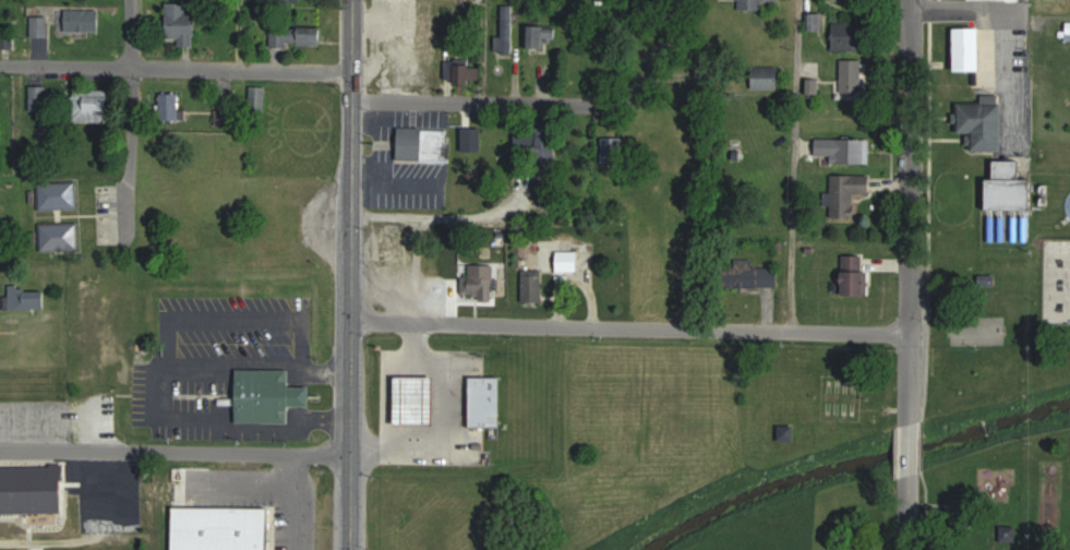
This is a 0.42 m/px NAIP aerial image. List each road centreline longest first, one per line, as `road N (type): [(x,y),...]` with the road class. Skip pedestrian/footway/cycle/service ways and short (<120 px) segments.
road 1 (residential): [(913,331),(351,321)]
road 2 (residential): [(909,549),(914,0)]
road 3 (primary): [(349,549),(353,0)]
road 4 (residential): [(354,101),(585,110),(615,103),(646,79),(679,0)]
road 5 (residential): [(0,65),(353,69)]
road 6 (residential): [(0,451),(349,453)]
road 7 (residential): [(127,246),(133,0)]

